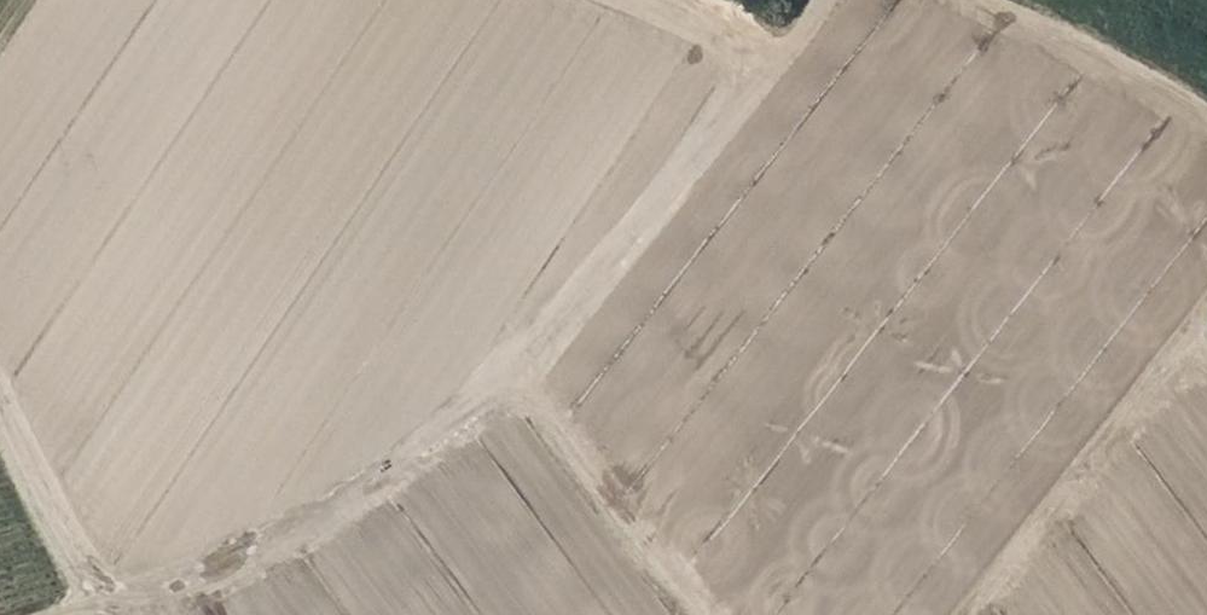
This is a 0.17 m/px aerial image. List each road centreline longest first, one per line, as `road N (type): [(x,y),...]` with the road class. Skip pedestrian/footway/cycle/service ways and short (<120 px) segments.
road 1 (track): [(10,614),(89,589),(522,383),(807,0)]
road 2 (track): [(947,0),(1206,115)]

